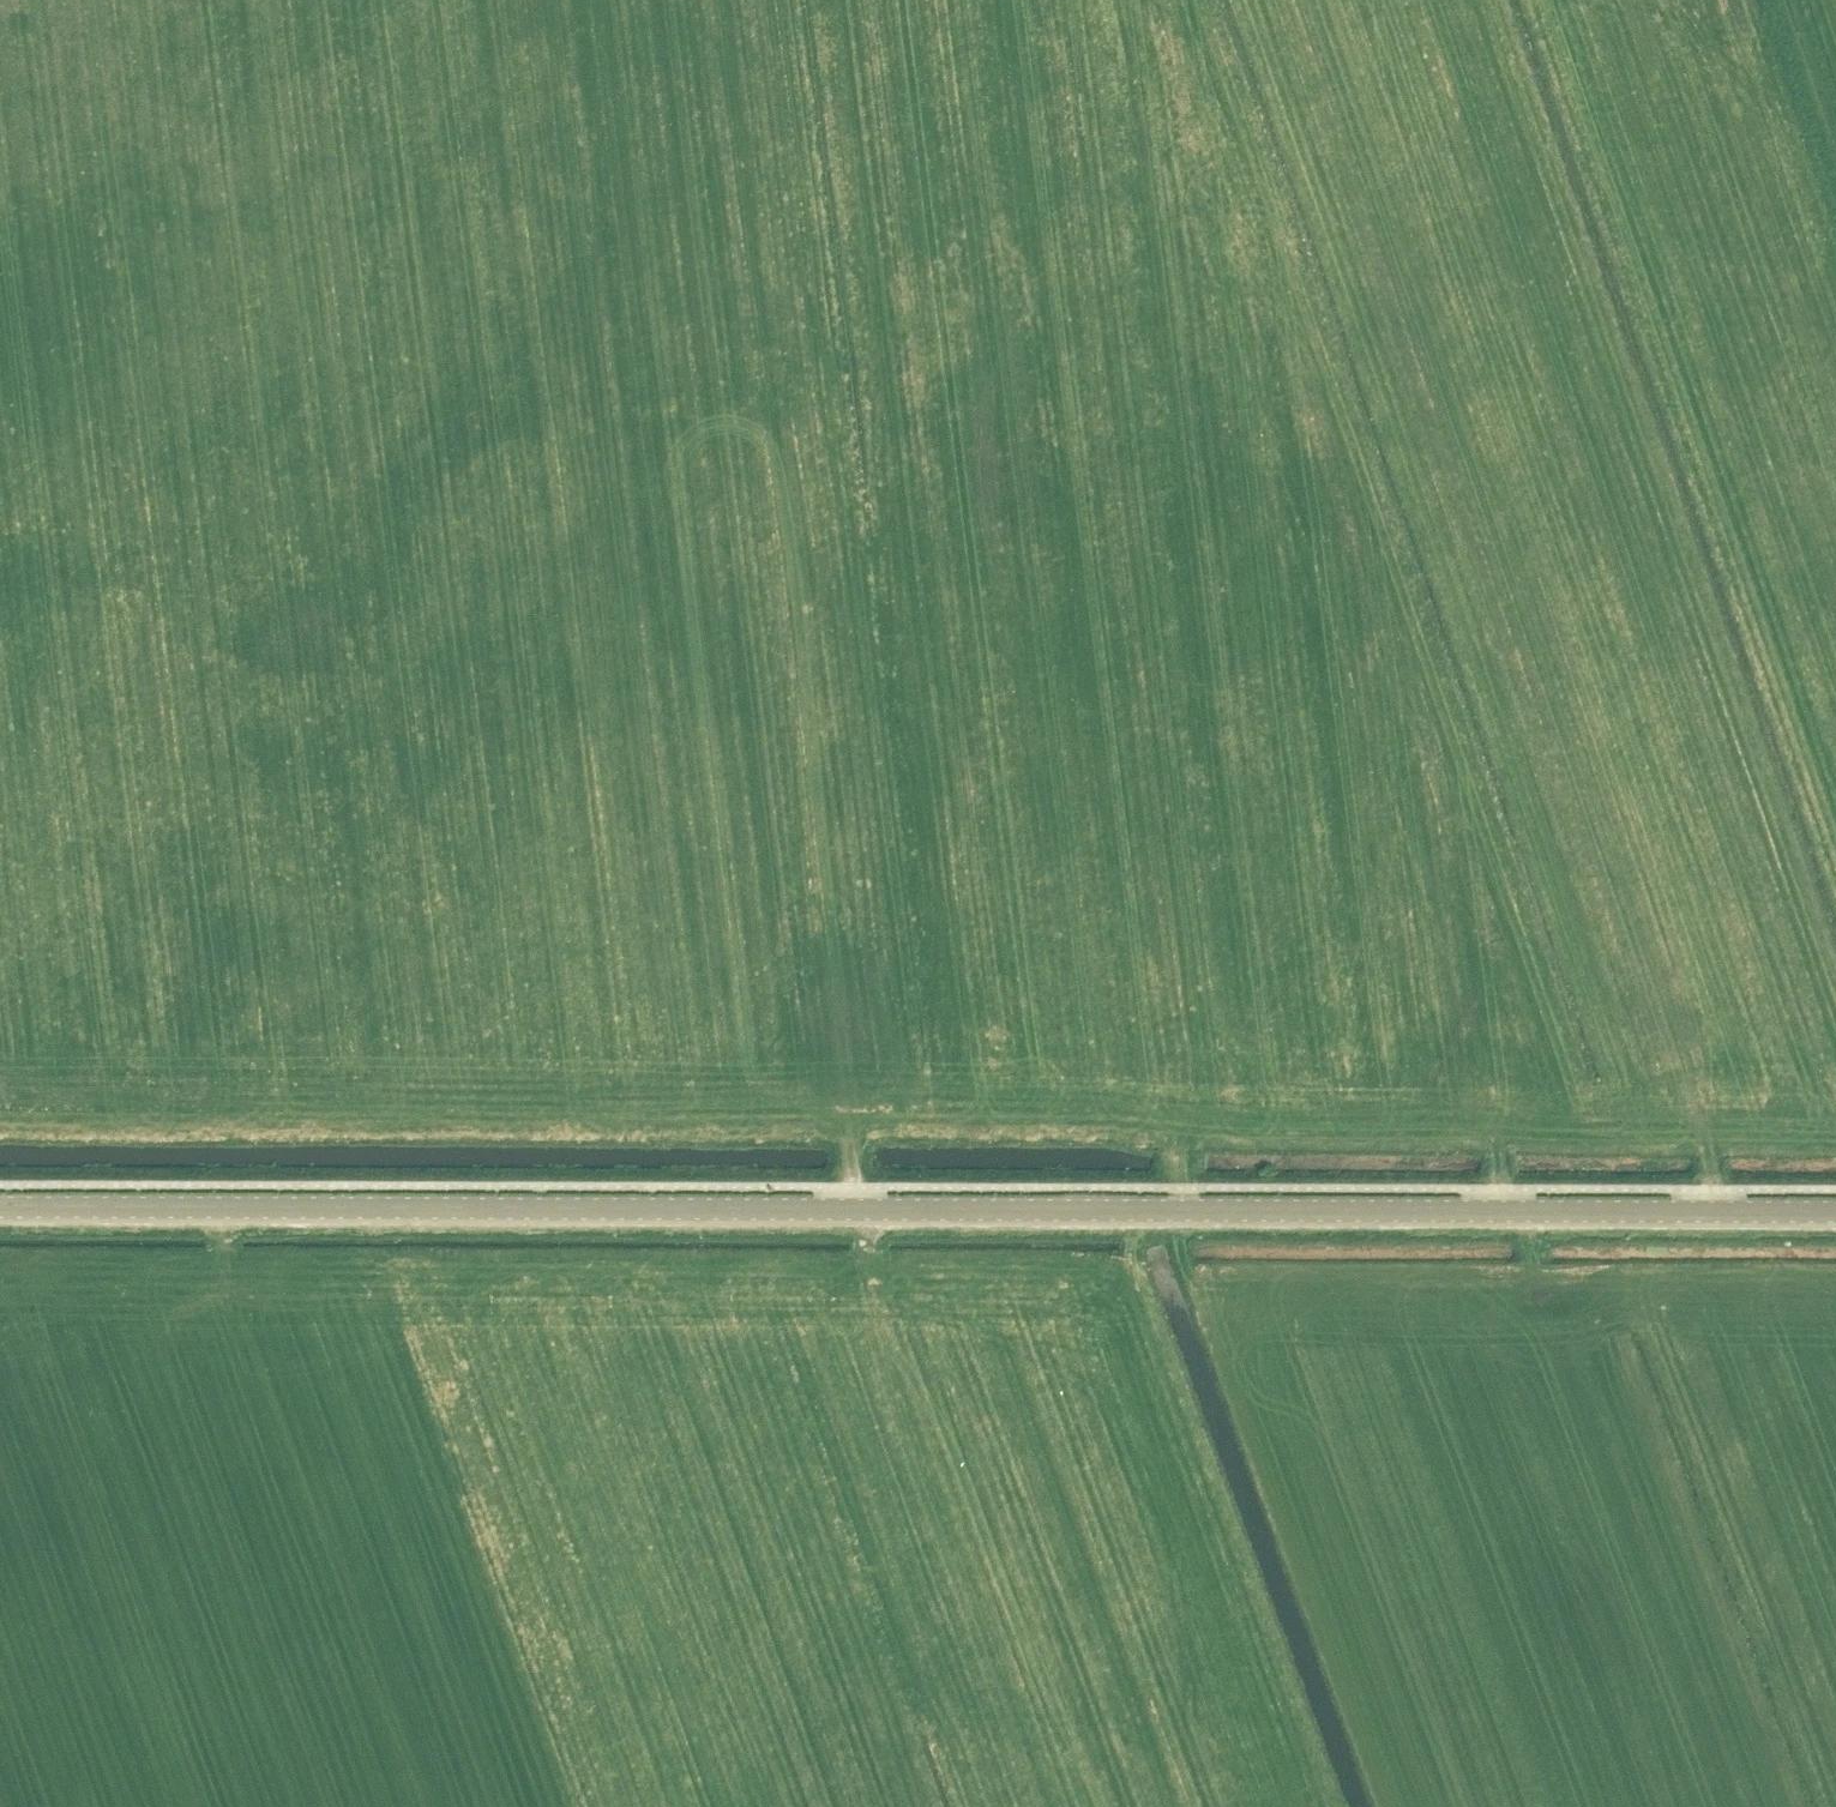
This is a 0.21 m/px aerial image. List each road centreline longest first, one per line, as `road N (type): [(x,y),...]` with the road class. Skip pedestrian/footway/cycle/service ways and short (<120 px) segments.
road 1 (tertiary): [(0,1206),(1835,1210)]

